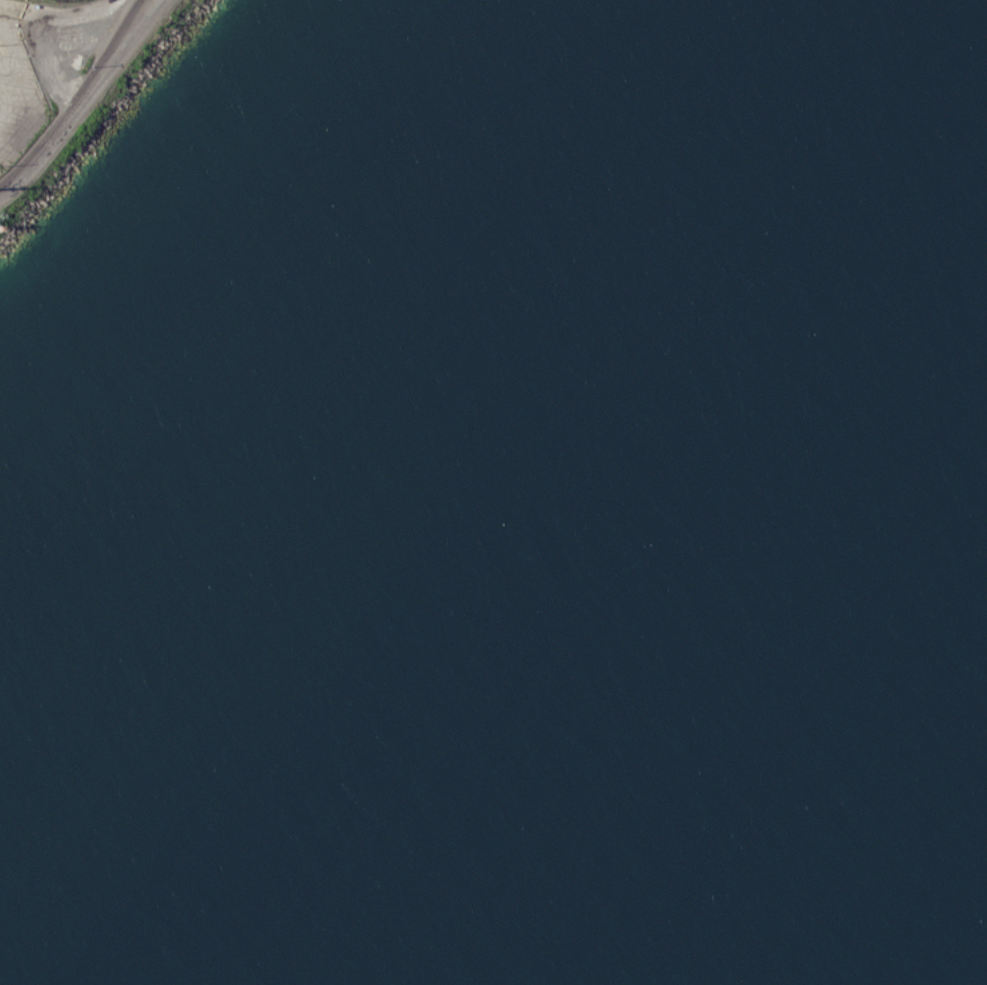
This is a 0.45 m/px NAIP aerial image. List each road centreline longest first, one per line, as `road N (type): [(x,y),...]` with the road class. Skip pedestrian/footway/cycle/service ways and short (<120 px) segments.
road 1 (residential): [(0,202),(16,192),(157,0)]

